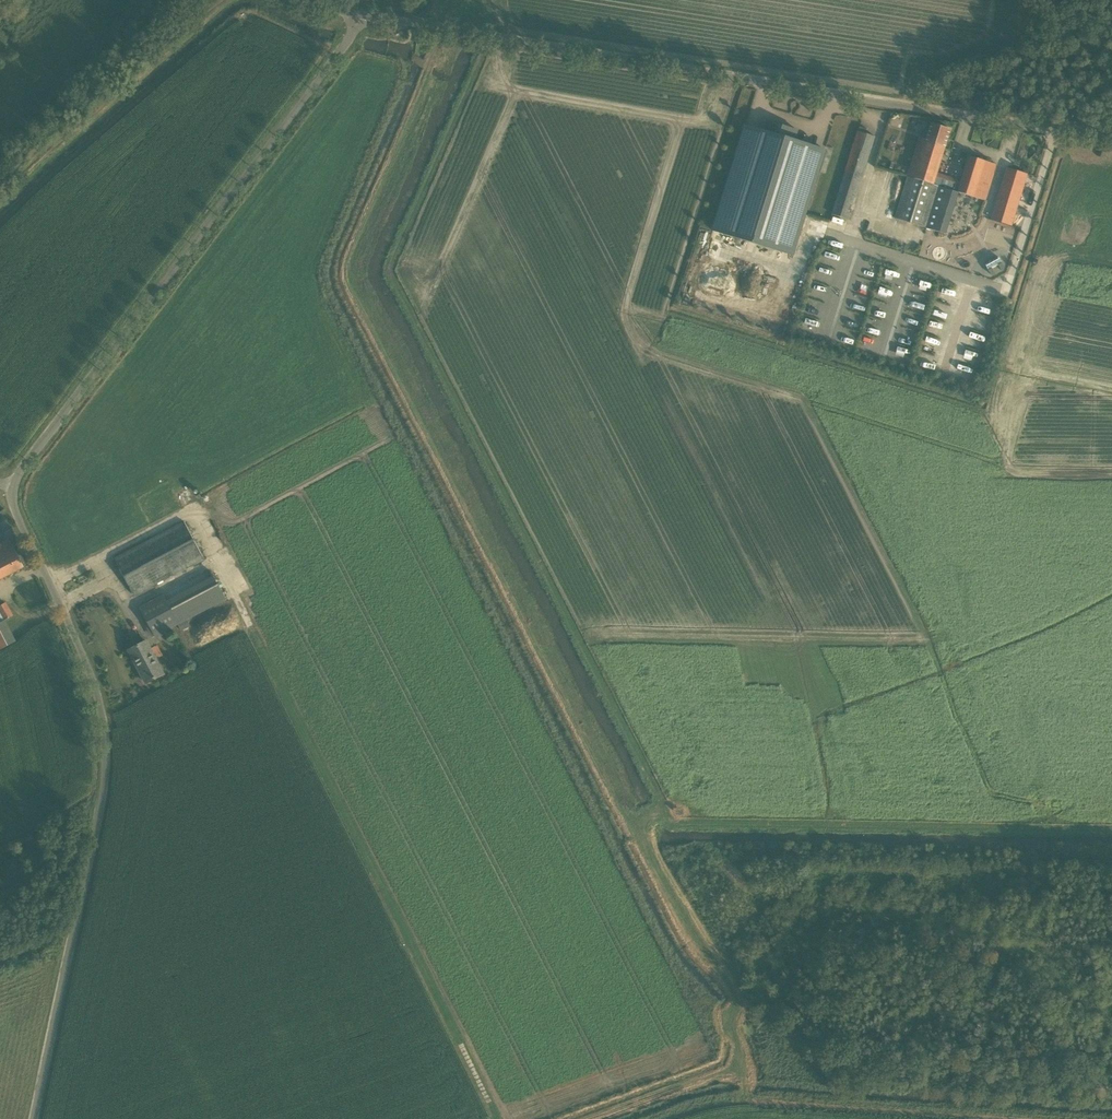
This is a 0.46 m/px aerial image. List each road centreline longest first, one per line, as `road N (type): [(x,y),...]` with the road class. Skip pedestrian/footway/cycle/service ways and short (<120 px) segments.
road 1 (unclassified): [(30,1118),(105,774),(104,737),(80,648),(14,513),(15,490),(361,15)]
road 2 (unclassified): [(1111,136),(361,15)]
road 3 (track): [(252,625),(489,1105)]
road 4 (track): [(0,199),(223,0)]
road 5 (track): [(908,109),(910,95),(932,75),(1009,50),(1023,30),(1019,0)]

